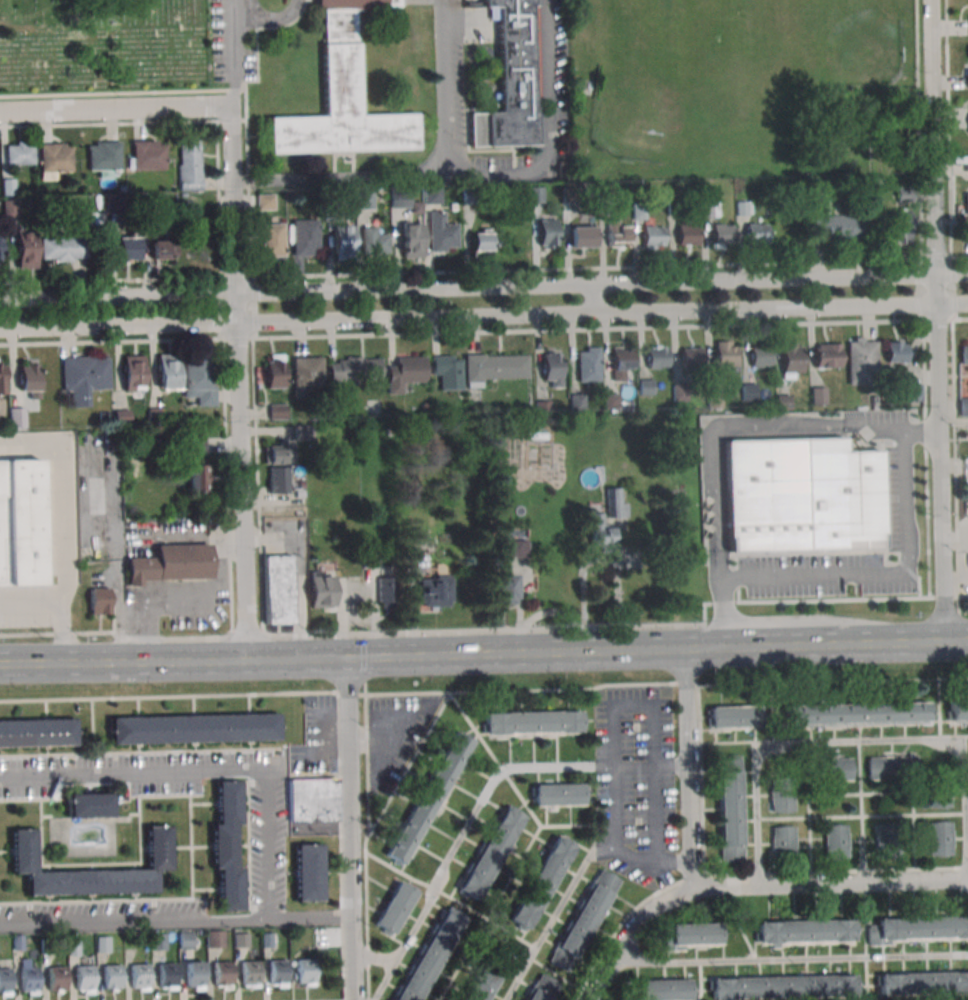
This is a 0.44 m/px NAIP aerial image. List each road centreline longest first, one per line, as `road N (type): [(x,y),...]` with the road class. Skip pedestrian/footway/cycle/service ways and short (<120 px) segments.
road 1 (residential): [(0,330),(967,304)]
road 2 (secondary): [(0,669),(967,646)]
road 3 (residential): [(935,272),(0,300)]
road 4 (residential): [(943,647),(931,0)]
road 5 (residential): [(242,665),(226,109)]
road 6 (residential): [(589,999),(633,928),(690,892),(757,883),(967,880)]
road 7 (residential): [(355,999),(345,664)]
road 8 (residential): [(690,892),(685,653)]
road 9 (residential): [(0,112),(226,109)]

